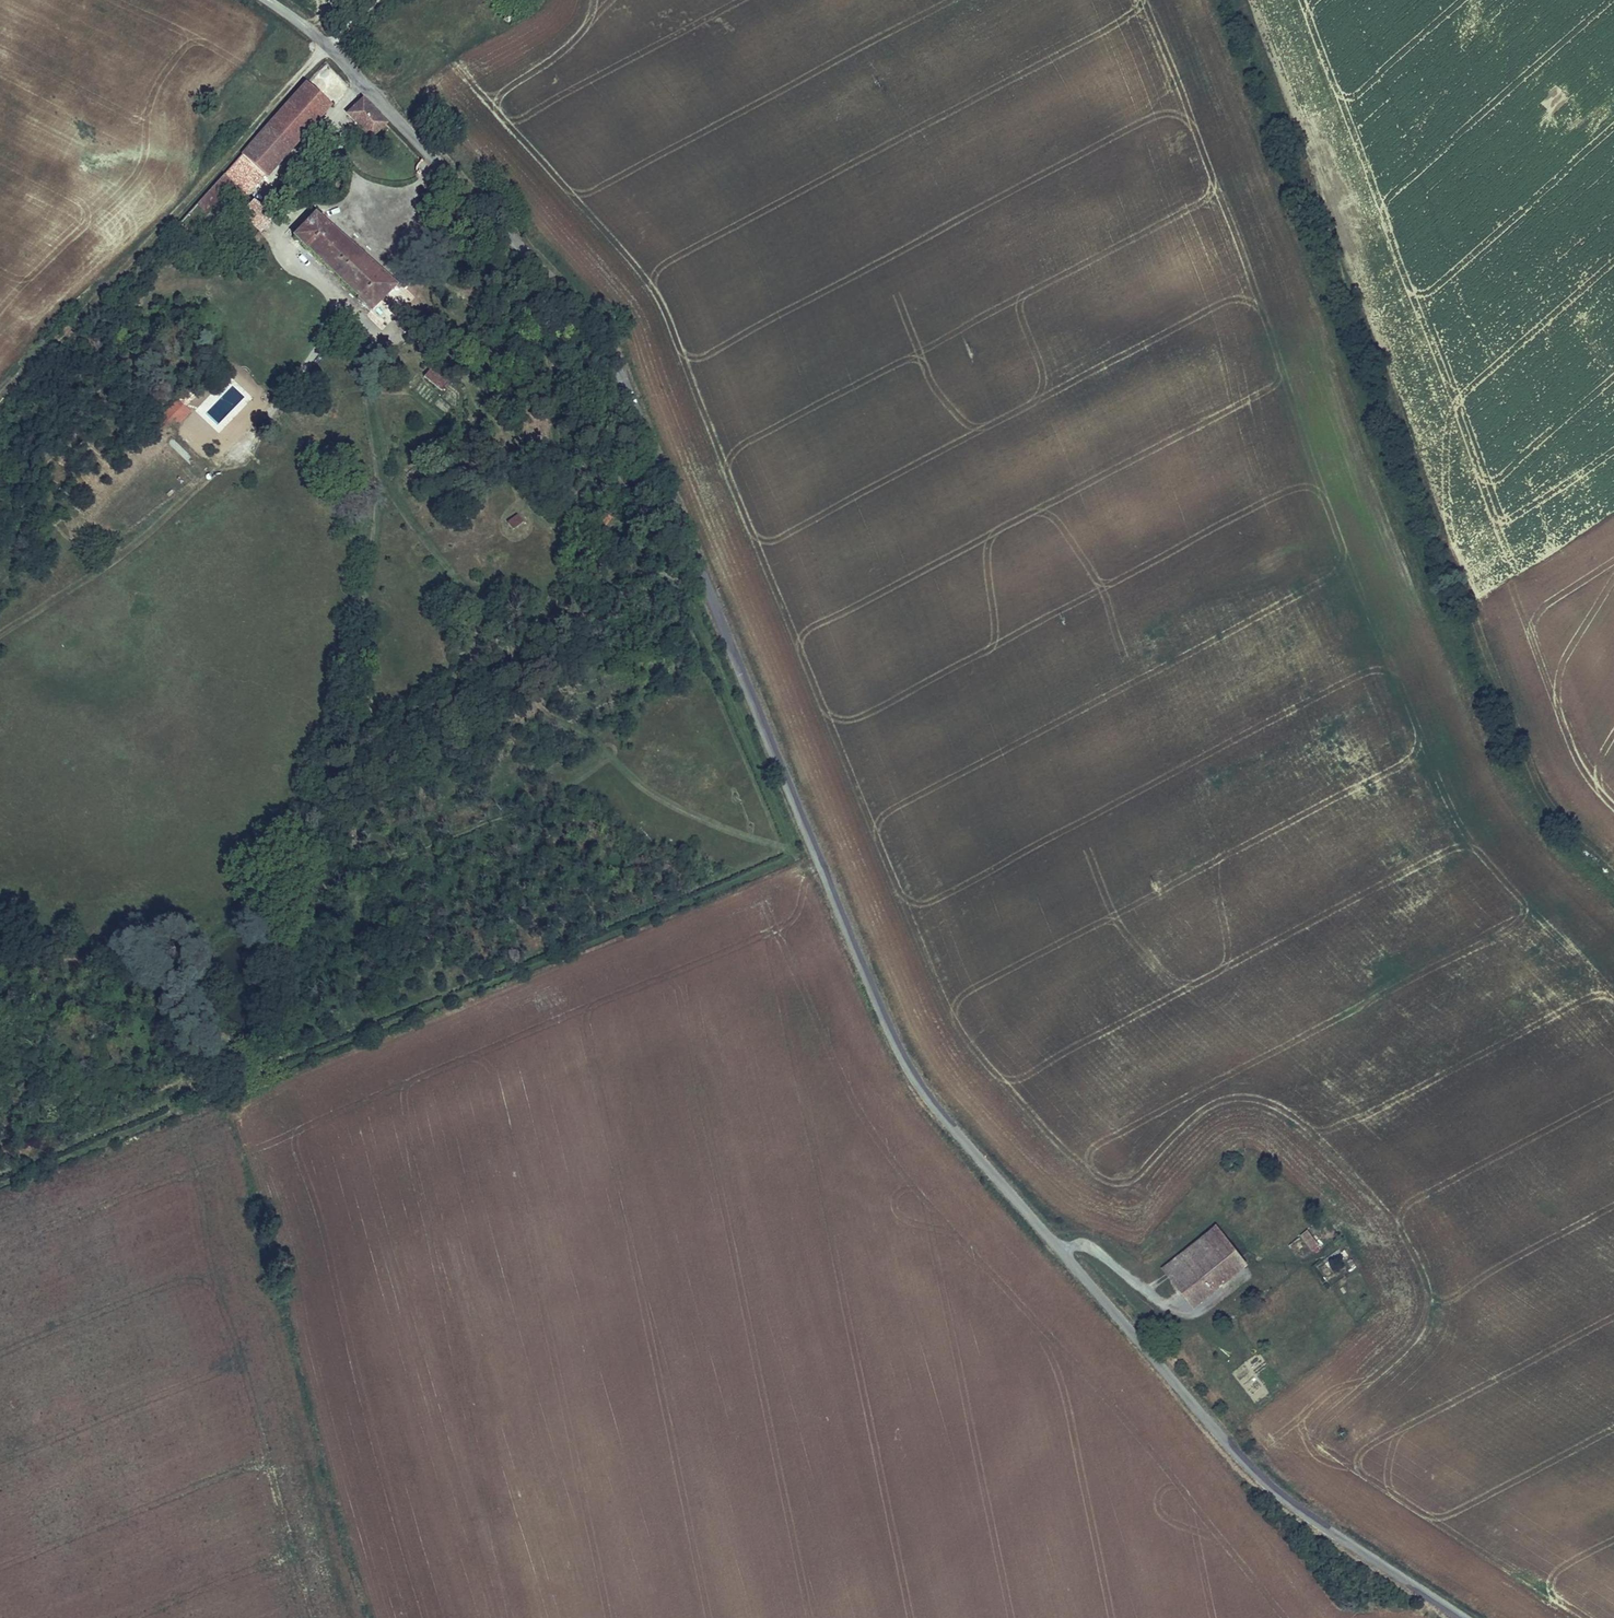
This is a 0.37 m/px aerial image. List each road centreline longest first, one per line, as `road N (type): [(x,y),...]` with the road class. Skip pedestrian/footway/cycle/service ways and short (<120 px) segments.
road 1 (tertiary): [(1469,1617),(1245,1461),(926,1095),(884,1015),(607,350),(332,49),(268,0)]
road 2 (track): [(0,387),(317,55),(332,49)]

